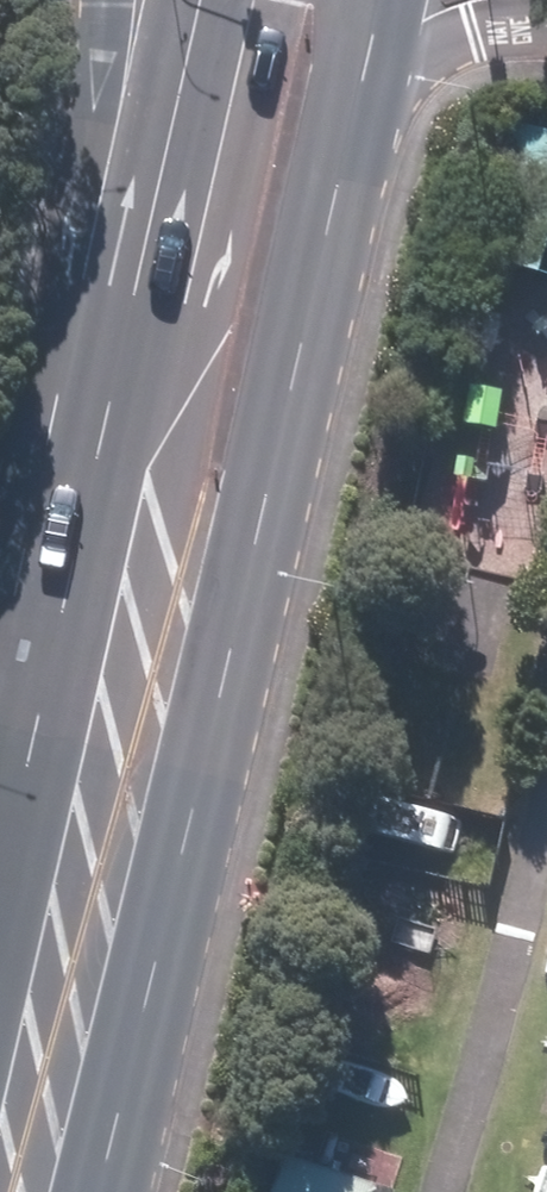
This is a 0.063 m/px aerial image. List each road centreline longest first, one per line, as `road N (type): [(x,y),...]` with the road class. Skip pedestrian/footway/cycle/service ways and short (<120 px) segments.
road 1 (primary): [(371,0),(272,489),(128,772)]
road 2 (primary): [(128,772),(114,444),(174,113)]
road 3 (primary): [(128,772),(26,1191)]

